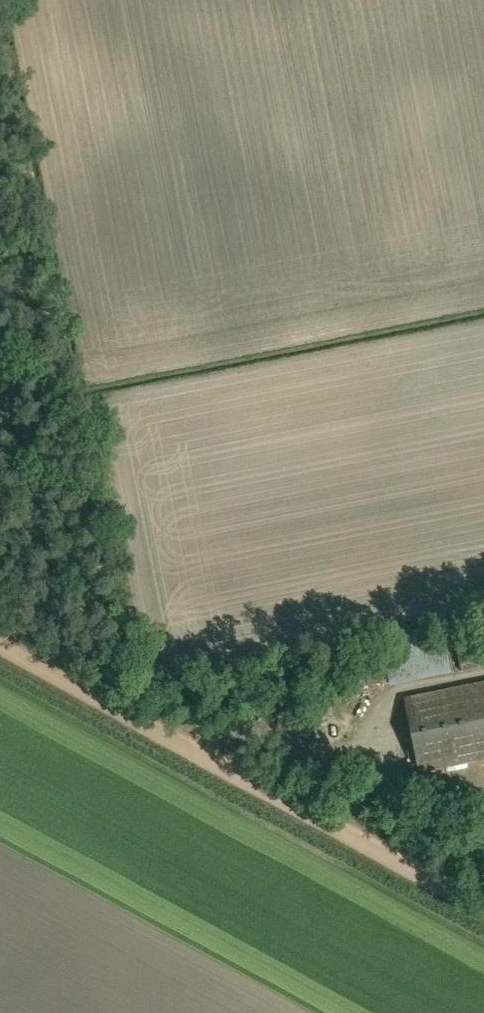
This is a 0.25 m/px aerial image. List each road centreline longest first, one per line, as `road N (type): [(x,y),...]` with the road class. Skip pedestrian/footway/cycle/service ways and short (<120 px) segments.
road 1 (track): [(483,901),(0,637)]

